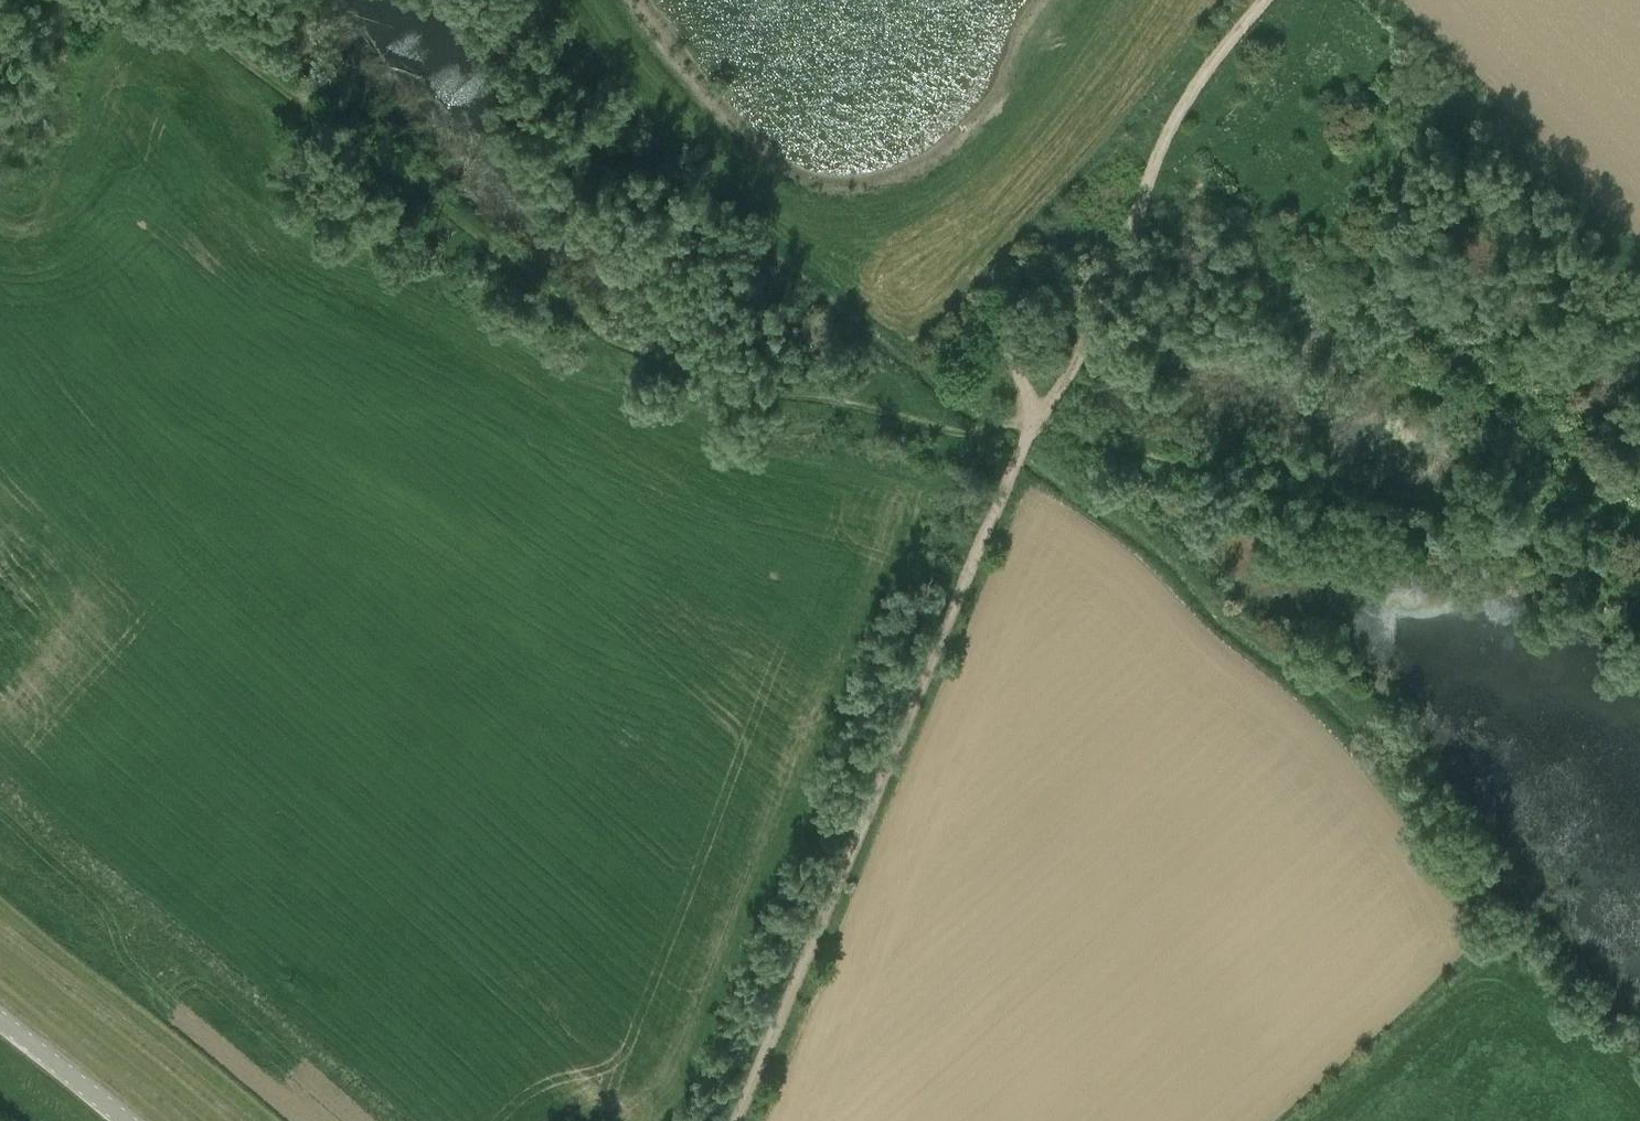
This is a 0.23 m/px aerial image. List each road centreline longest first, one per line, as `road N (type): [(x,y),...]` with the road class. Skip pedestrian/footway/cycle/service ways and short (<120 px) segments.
road 1 (track): [(1042,425),(676,358),(518,256),(270,55),(217,0)]
road 2 (track): [(741,1120),(1042,425)]
road 3 (track): [(1042,425),(1137,262),(1163,148),(1213,62),(1265,0)]
road 4 (tertiary): [(129,1120),(0,1016)]
road 5 (track): [(1042,425),(989,314)]

